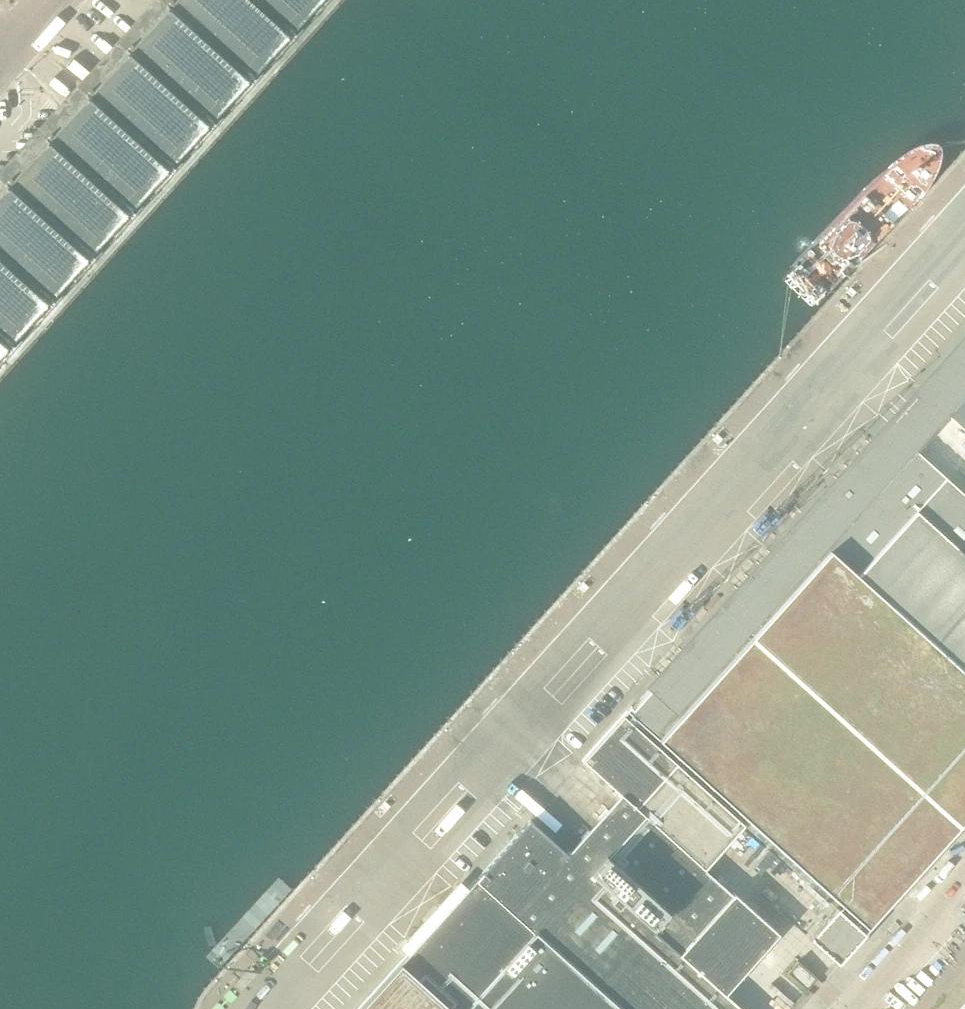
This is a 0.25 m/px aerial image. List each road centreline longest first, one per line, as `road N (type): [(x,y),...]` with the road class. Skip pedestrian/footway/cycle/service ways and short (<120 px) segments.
road 1 (unclassified): [(848,1008),(964,875)]

